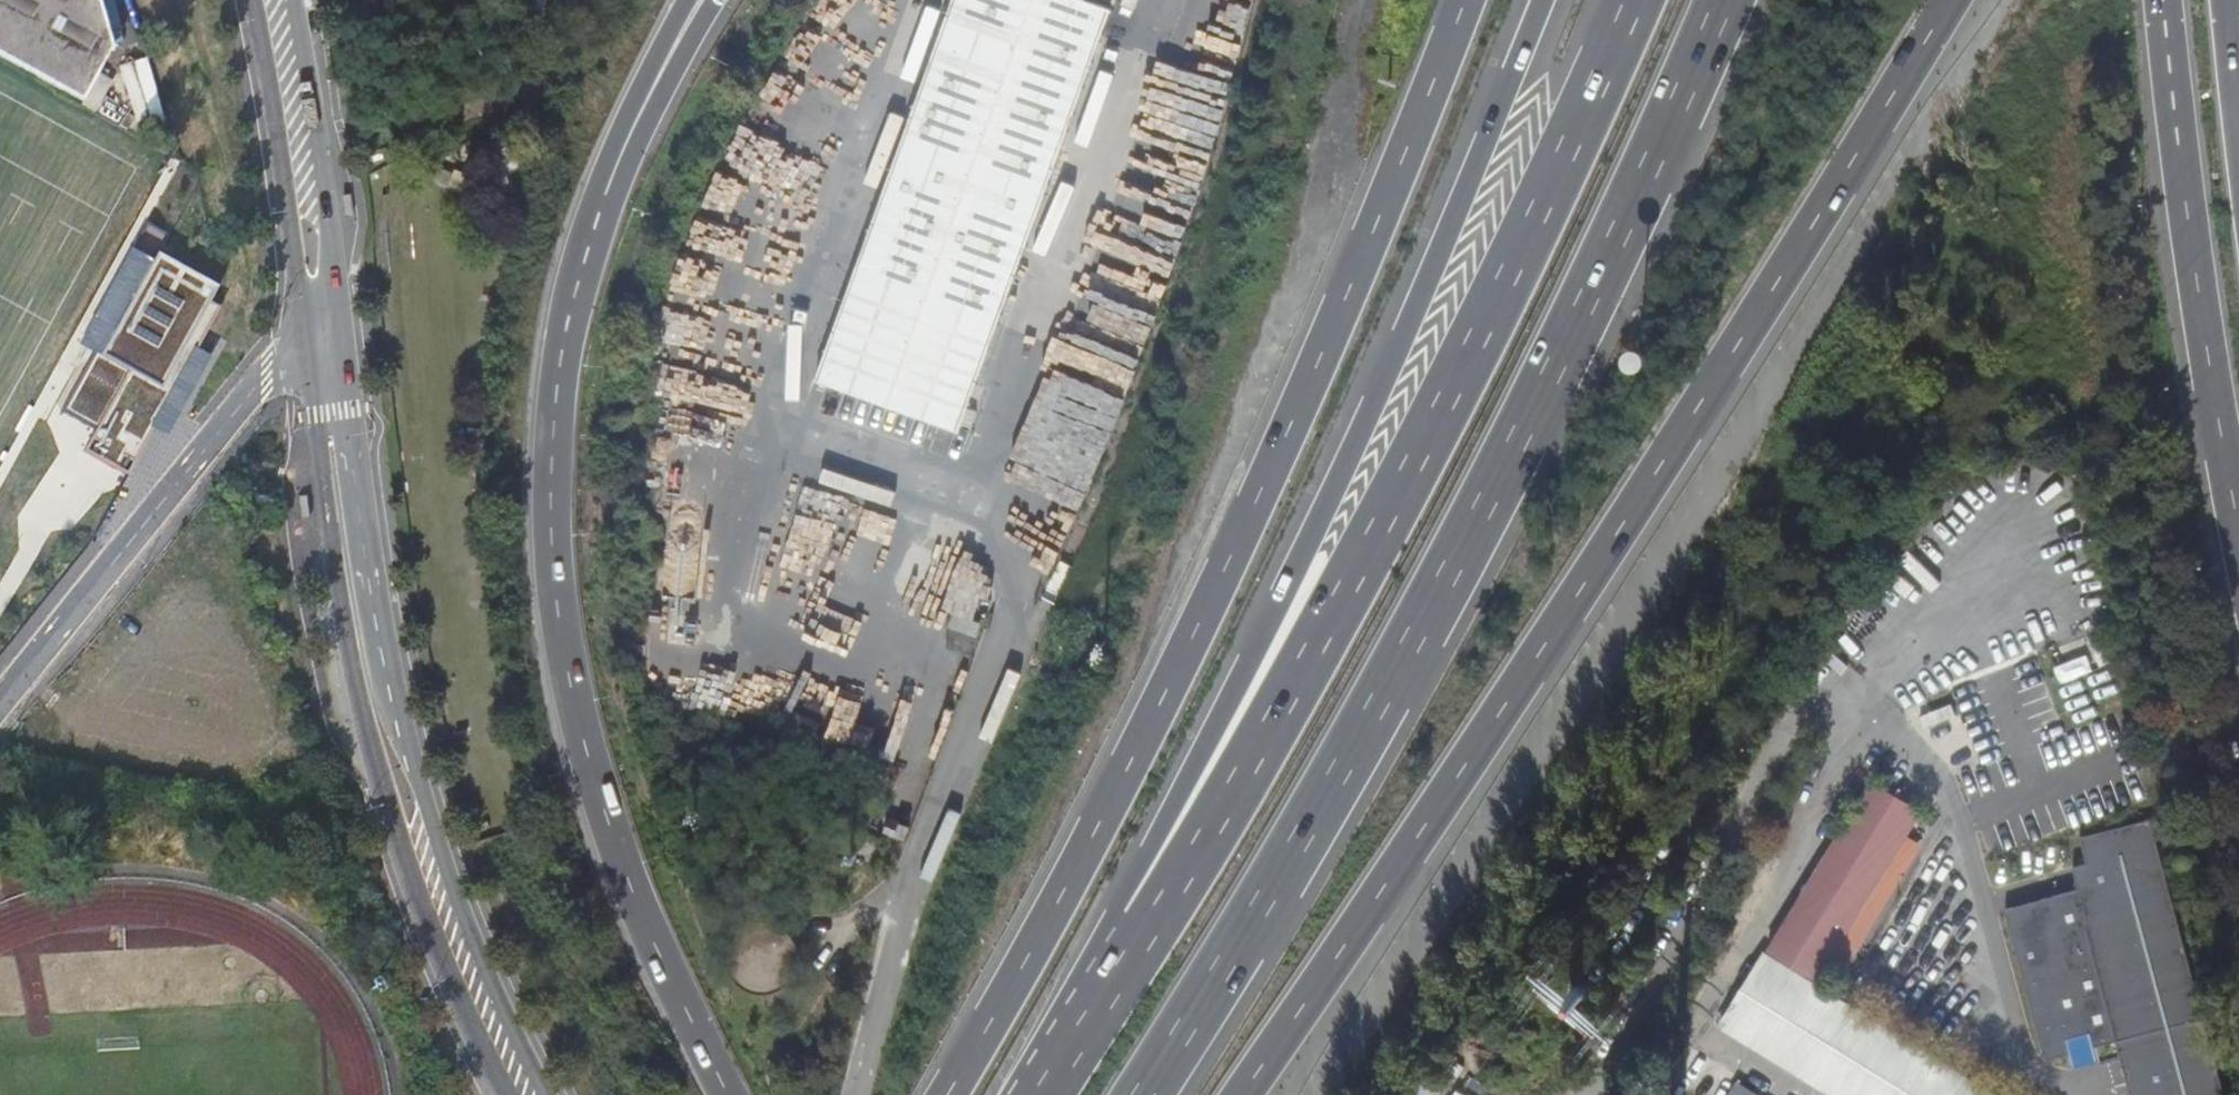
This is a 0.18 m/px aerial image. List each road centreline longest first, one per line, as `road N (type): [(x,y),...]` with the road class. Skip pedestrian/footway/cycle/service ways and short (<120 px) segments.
road 1 (motorway): [(1244,1094),(1703,406),(1954,0)]
road 2 (motorway): [(1636,0),(1446,401),(1285,703),(1044,1094)]
road 3 (motorway): [(1143,1094),(1313,817),(1474,528),(1724,0)]
road 4 (motorway): [(1464,0),(1292,419),(1151,724),(947,1094)]
road 5 (motorway): [(1542,0),(1355,444),(1024,1094)]
road 6 (motorway): [(609,185),(570,308),(556,393),(557,609),(586,749),(629,885),(729,1094)]
road 7 (secondary): [(307,343),(325,503),(368,736),(407,875),(509,1094)]
road 8 (motorway): [(2163,0),(2238,524)]
road 9 (residential): [(0,708),(275,370),(307,343)]
road 10 (secondary): [(549,1094),(479,956),(405,720)]
road 11 (secondary): [(405,720),(366,619),(328,368),(307,343)]
road 12 (secondary): [(405,720),(342,337)]
road 13 (secondary): [(253,0),(307,343)]
road 14 (secondary): [(342,337),(293,0)]
road 15 (motorway): [(715,0),(609,185)]
road 16 (motorway): [(688,0),(609,185)]
road 17 (motorway): [(2238,130),(2227,0)]

